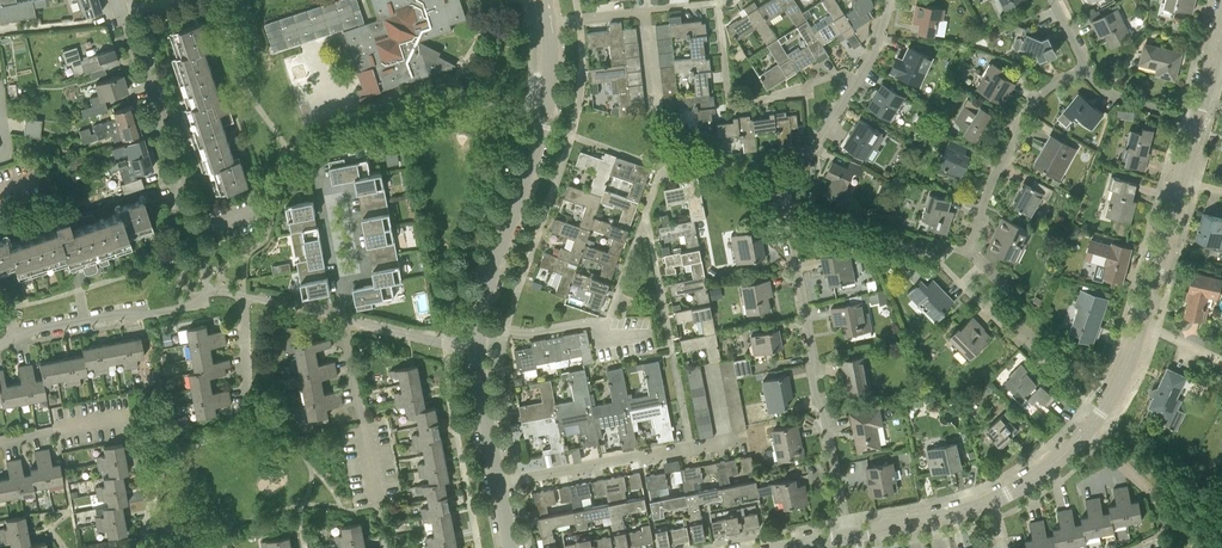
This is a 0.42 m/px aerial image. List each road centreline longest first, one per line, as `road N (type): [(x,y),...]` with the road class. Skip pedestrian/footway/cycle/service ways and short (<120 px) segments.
road 1 (residential): [(846,535),(786,198),(880,34),(888,0)]
road 2 (residential): [(846,535),(954,515),(1044,472),(1112,400),(1143,326)]
road 3 (residential): [(479,325),(486,281),(541,126),(549,23)]
road 4 (residential): [(211,292),(177,156),(167,152),(161,112),(129,31)]
road 5 (residential): [(1006,288),(971,254),(983,203),(1027,111),(1086,66)]
road 6 (residential): [(499,483),(726,442)]
road 7 (residential): [(334,279),(318,192),(350,186),(368,272)]
road 8 (residential): [(18,338),(188,305),(211,292)]
road 9 (residential): [(1143,326),(1181,179)]
road 10 (residential): [(478,348),(340,315)]
road 11 (unclassified): [(499,483),(478,348)]
road 12 (residential): [(1199,119),(1113,97),(1086,66)]

